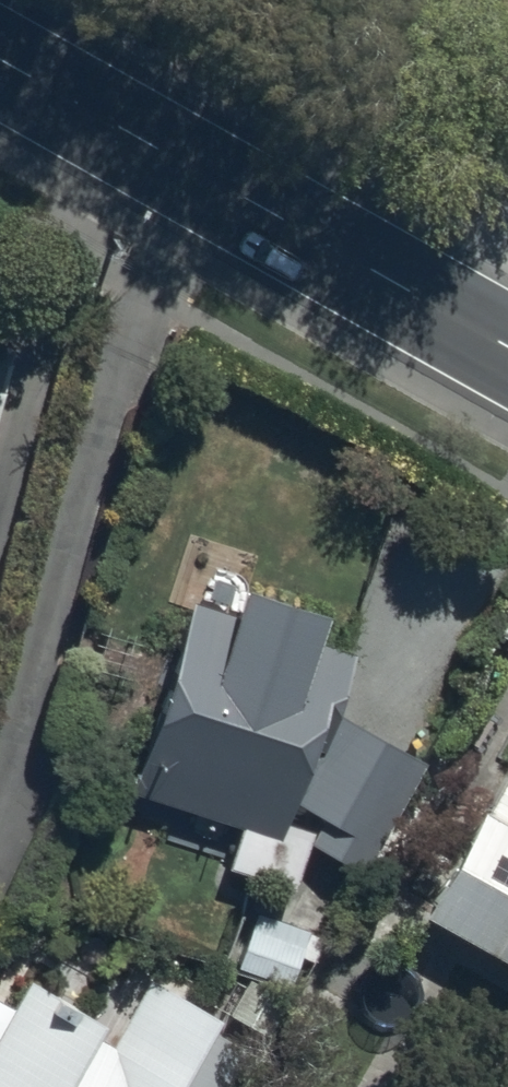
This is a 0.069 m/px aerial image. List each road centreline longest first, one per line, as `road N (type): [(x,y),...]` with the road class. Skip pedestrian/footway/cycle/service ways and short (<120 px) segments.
road 1 (residential): [(174,175),(0,808)]
road 2 (primary): [(174,175),(507,365)]
road 3 (primary): [(0,78),(174,175)]

